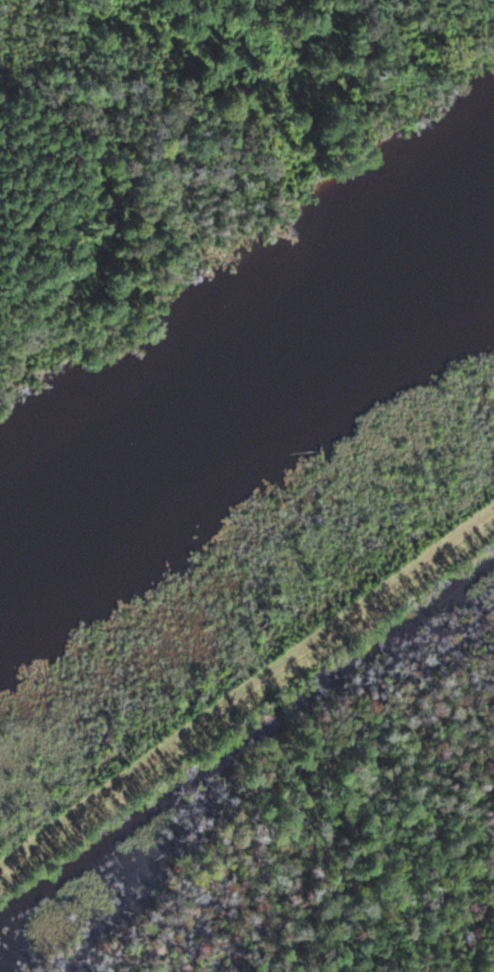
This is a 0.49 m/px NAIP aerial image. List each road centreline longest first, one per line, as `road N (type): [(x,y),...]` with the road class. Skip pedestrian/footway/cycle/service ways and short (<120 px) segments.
road 1 (residential): [(0,857),(493,509)]

